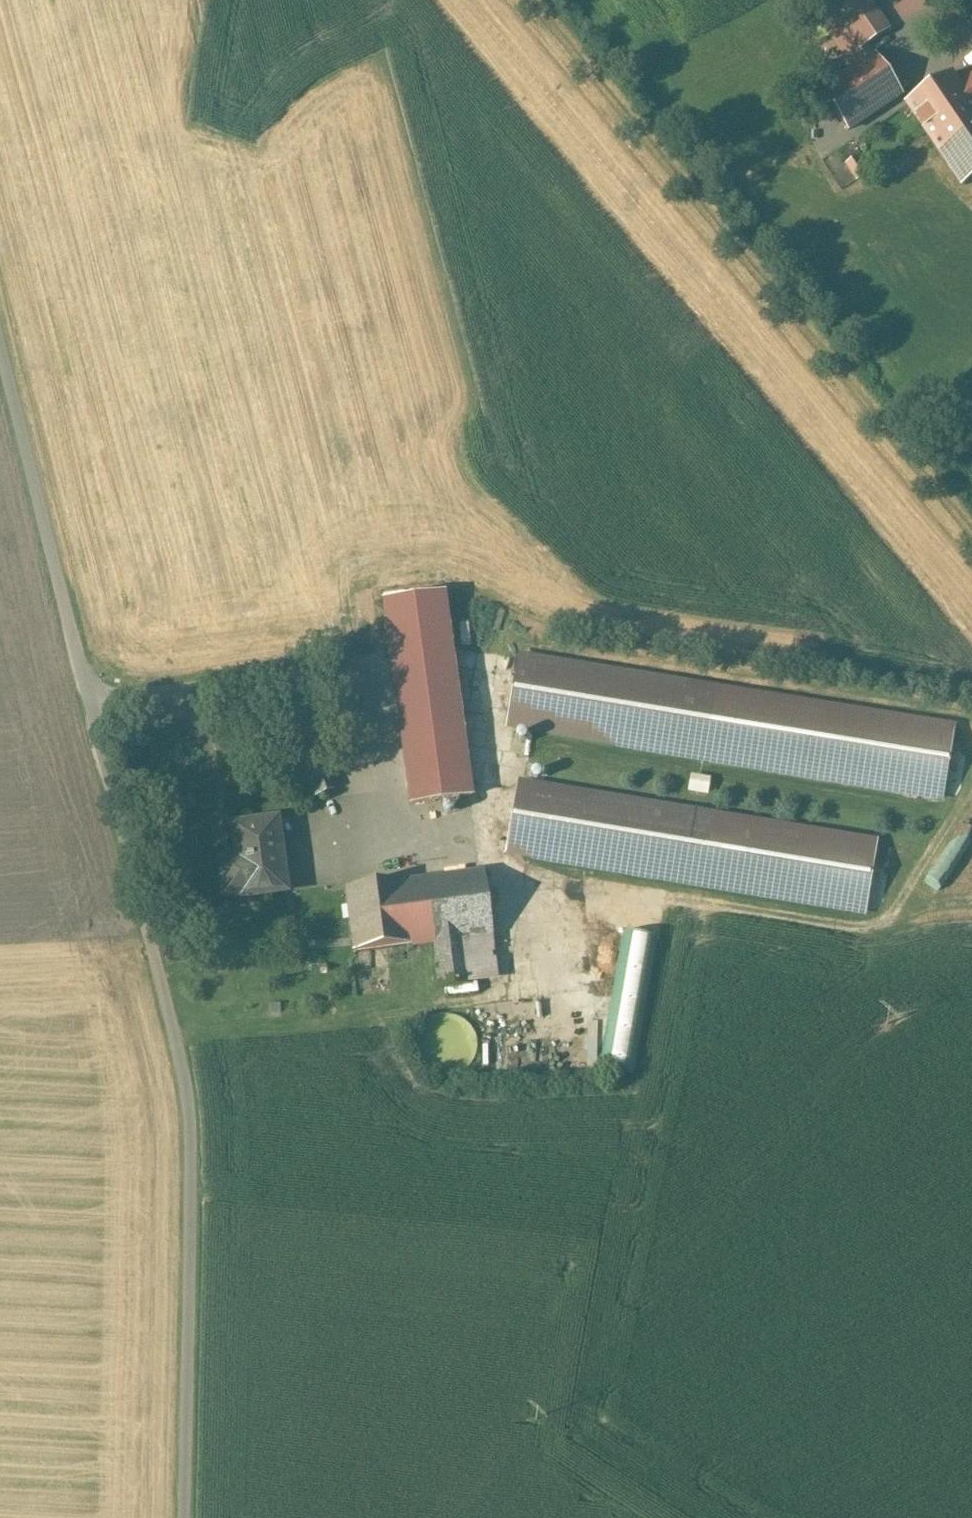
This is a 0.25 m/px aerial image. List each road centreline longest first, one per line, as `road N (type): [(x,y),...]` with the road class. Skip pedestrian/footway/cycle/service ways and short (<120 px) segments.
road 1 (unclassified): [(185,1517),(184,1121),(176,1060),(97,694),(0,334)]

